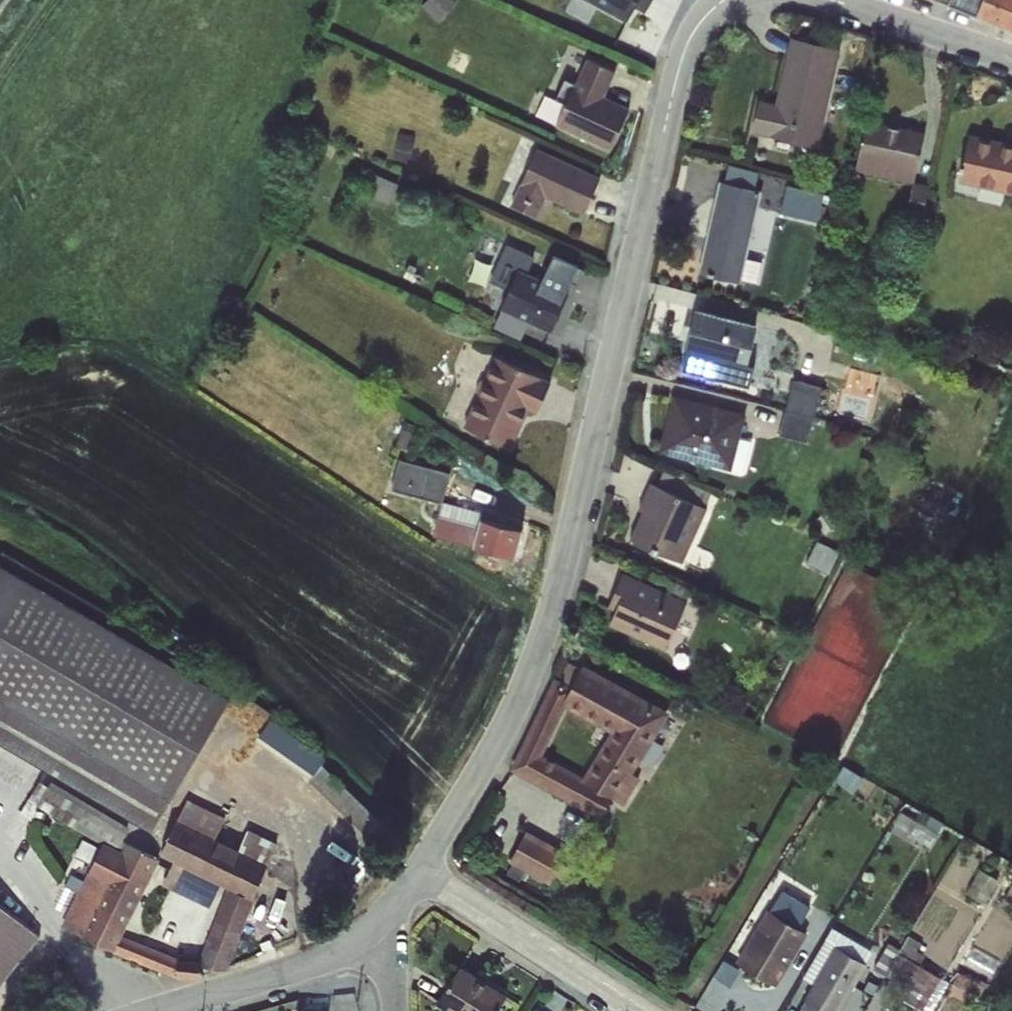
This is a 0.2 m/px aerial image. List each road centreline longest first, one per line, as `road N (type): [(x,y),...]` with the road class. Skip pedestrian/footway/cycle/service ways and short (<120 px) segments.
road 1 (residential): [(416,876),(491,766),(541,669),(668,110),(710,11),(727,0)]
road 2 (residential): [(416,876),(626,1010)]
road 3 (residential): [(177,1010),(322,968),(387,915)]
road 4 (residential): [(830,0),(1011,59)]

